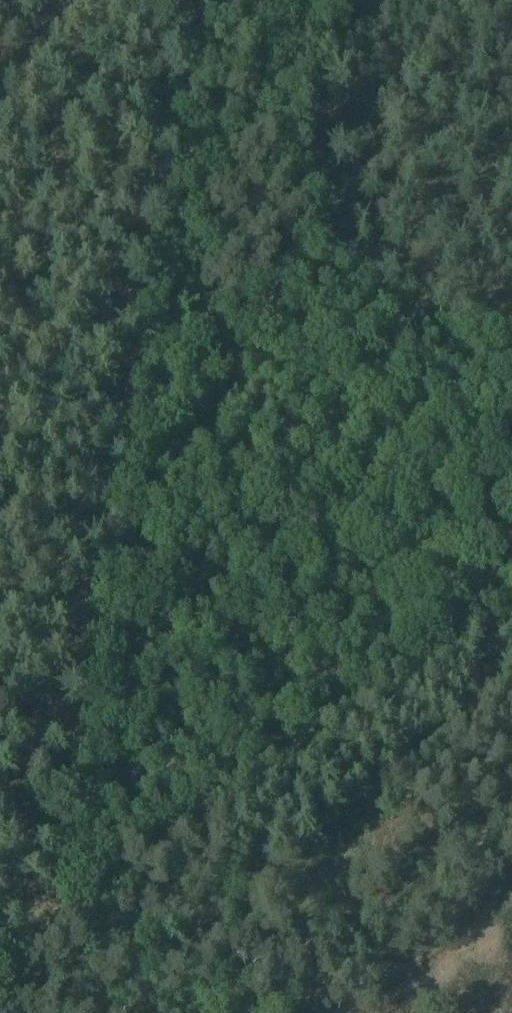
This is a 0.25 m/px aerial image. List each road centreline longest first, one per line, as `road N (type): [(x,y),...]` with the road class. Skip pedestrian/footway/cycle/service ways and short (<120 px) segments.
road 1 (track): [(0,954),(511,581)]
road 2 (track): [(511,332),(415,320),(353,266),(328,218),(314,132),(356,0)]

